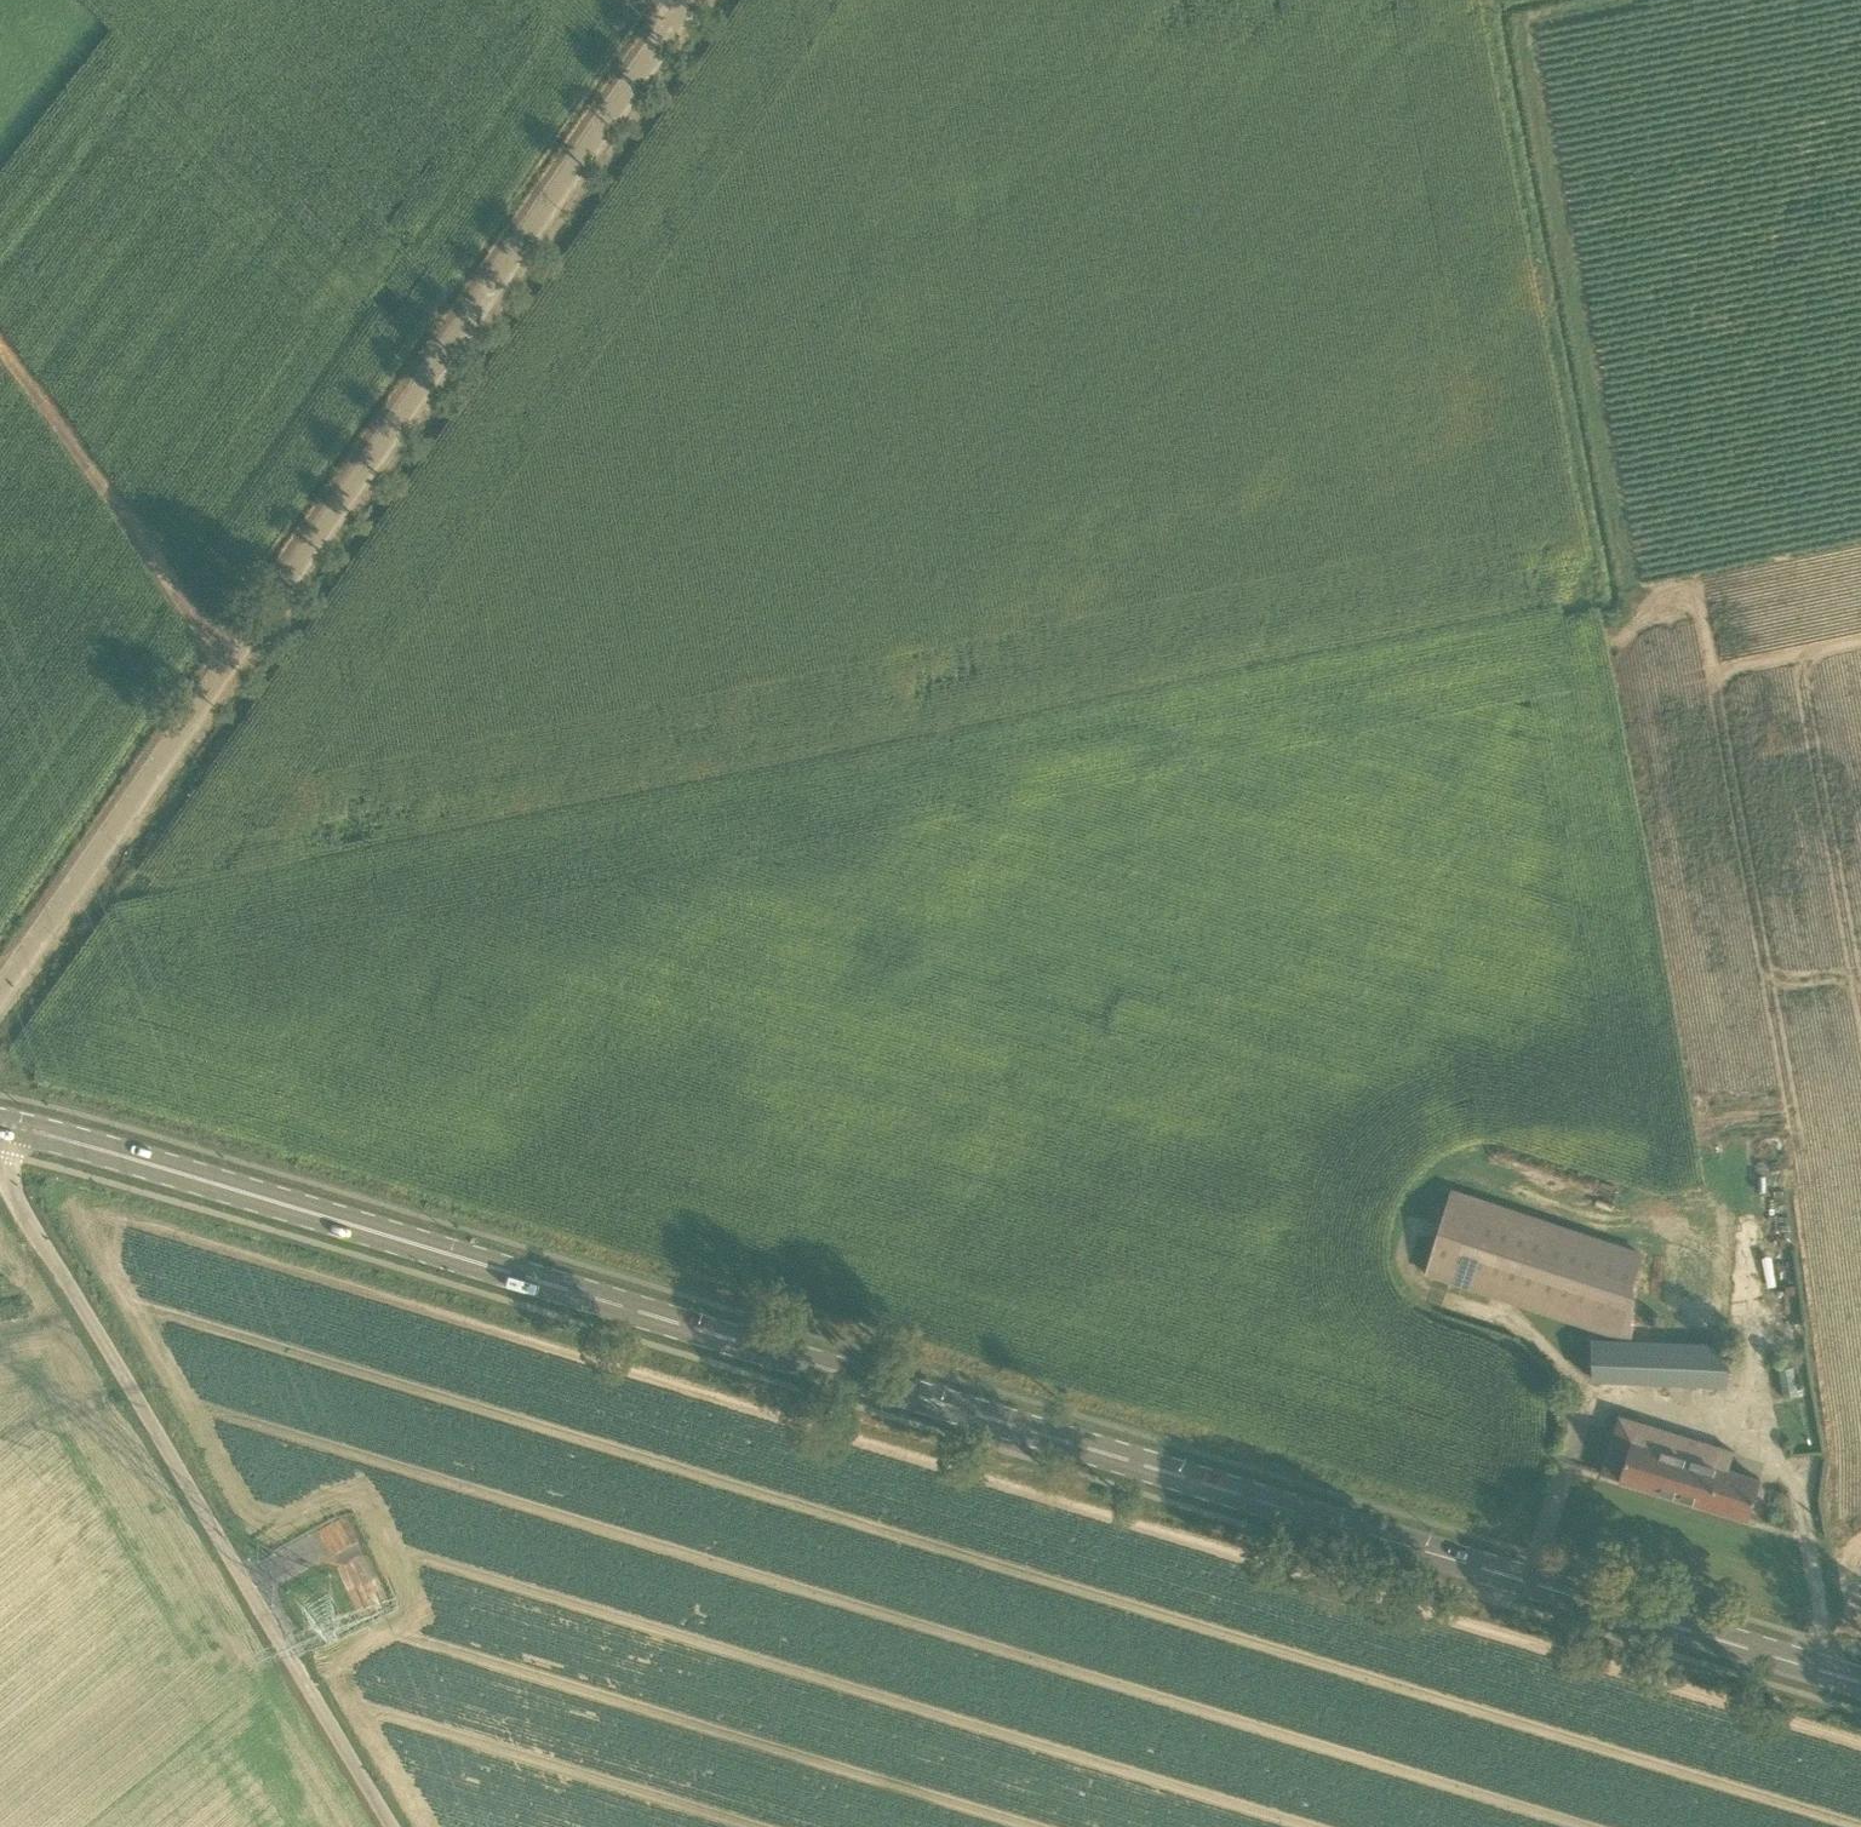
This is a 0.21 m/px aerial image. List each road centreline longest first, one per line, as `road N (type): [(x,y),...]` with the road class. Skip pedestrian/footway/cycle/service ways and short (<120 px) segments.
road 1 (primary): [(1860,1681),(7,1125)]
road 2 (unclassified): [(0,992),(696,0)]
road 3 (unclassified): [(397,1826),(18,1199),(2,1153),(7,1125)]

